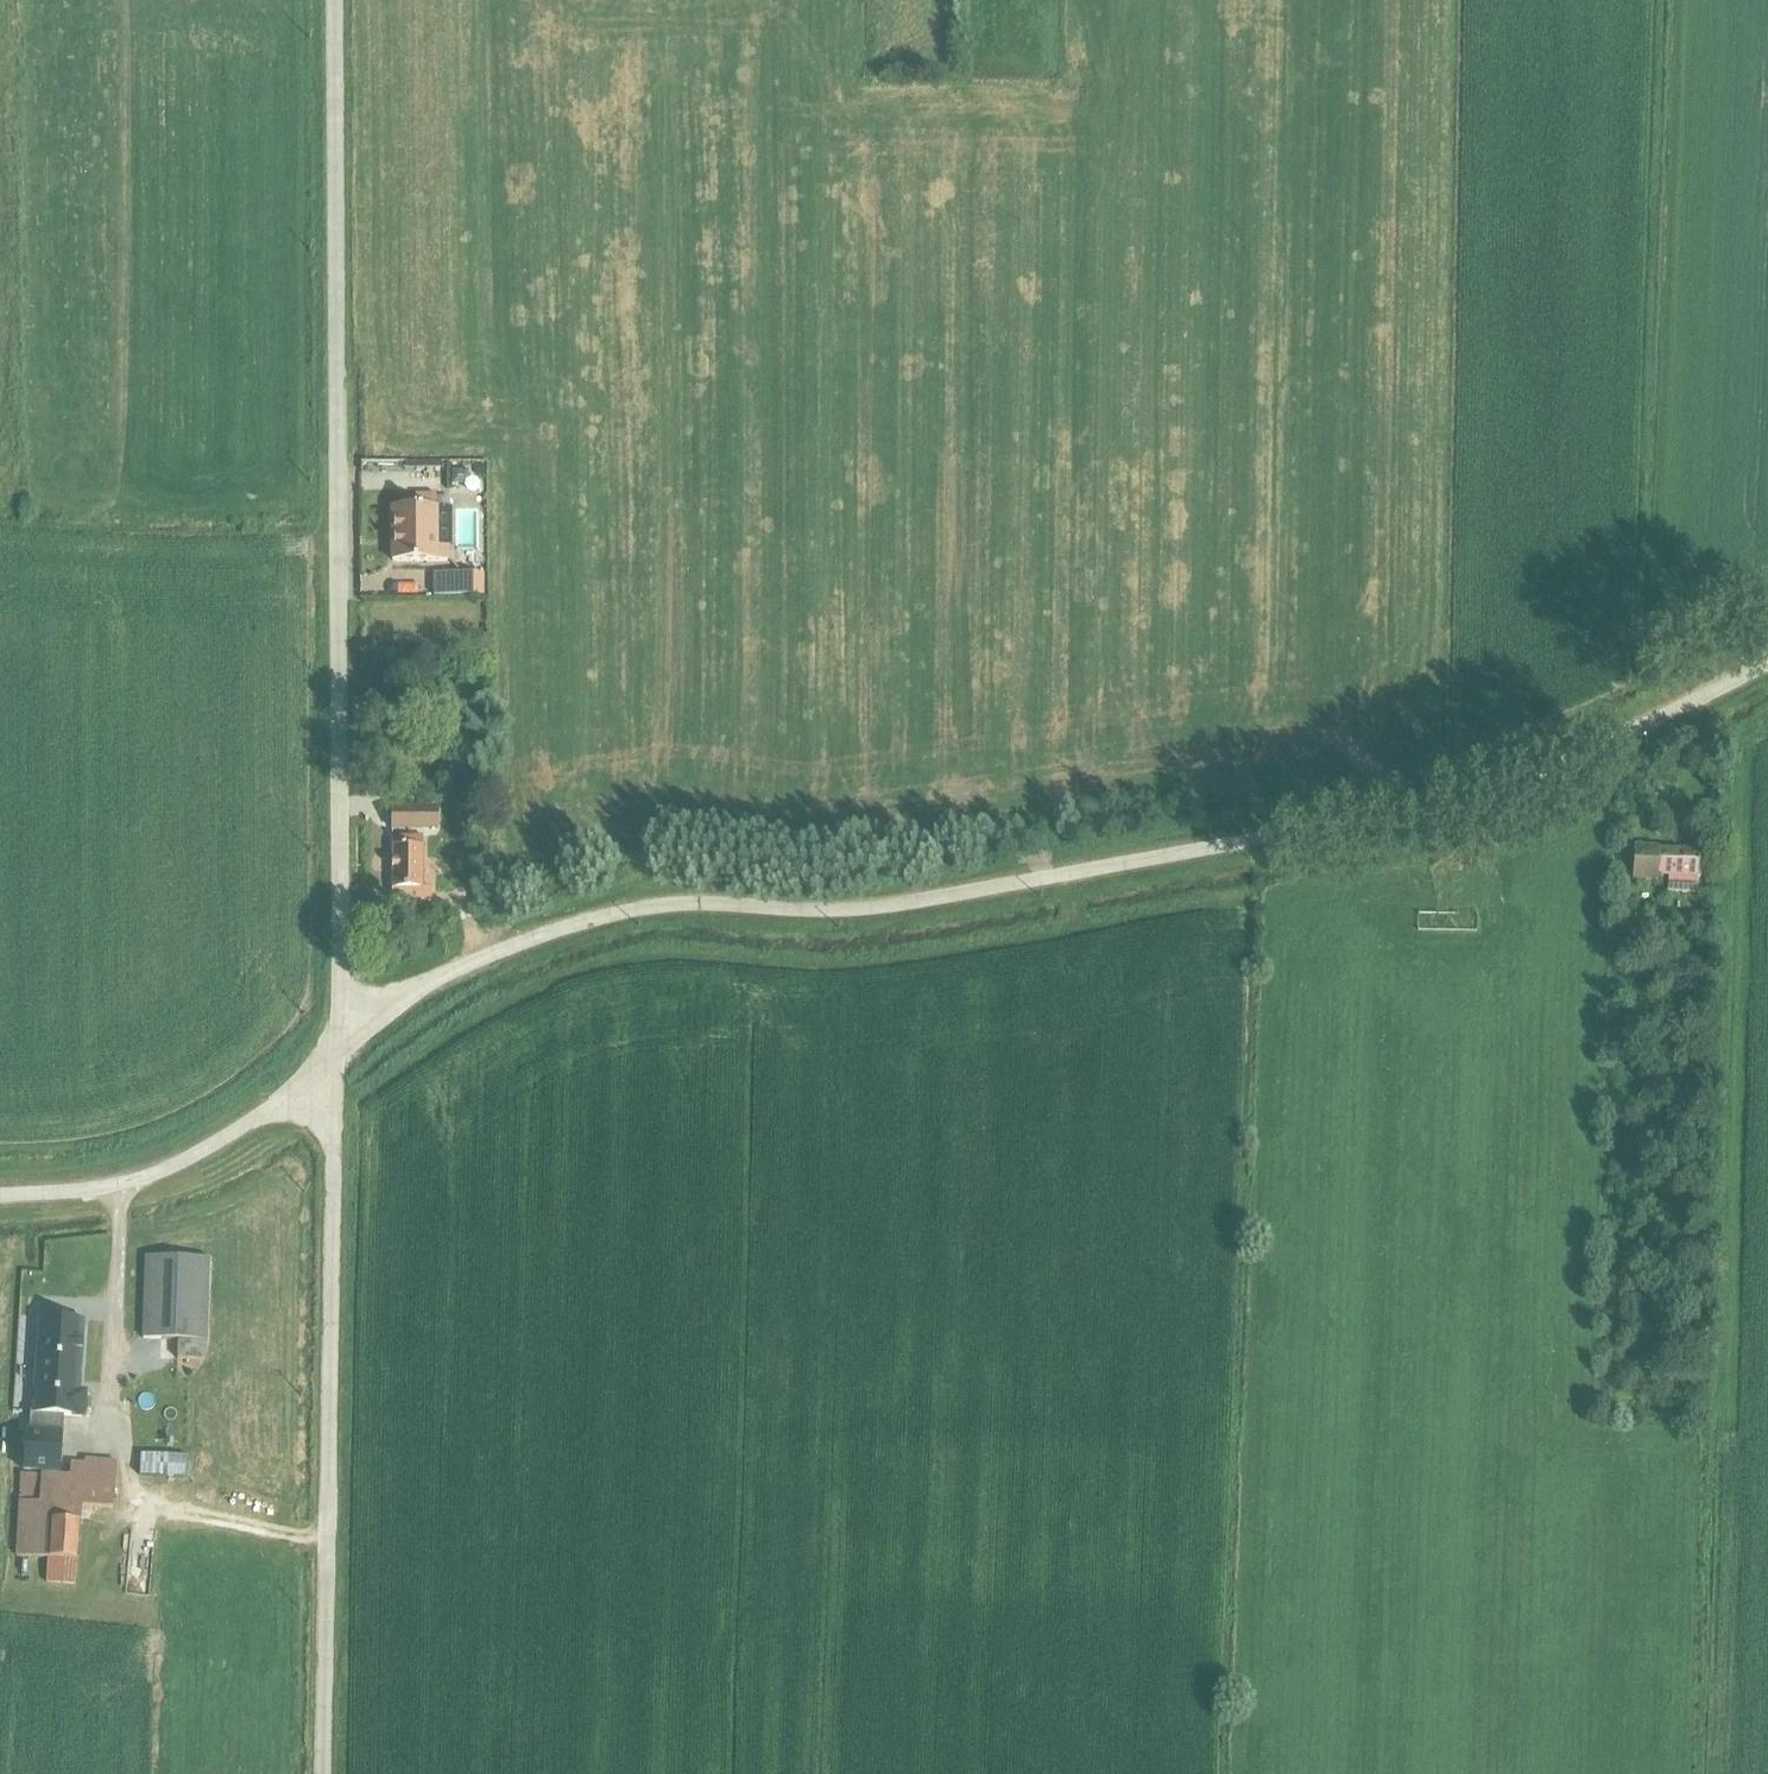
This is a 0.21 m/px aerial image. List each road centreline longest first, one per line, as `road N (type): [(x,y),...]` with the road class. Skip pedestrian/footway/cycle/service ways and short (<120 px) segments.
road 1 (residential): [(339,1048),(430,987),(622,912),(686,904),(883,909),(1475,800),(1595,755),(1767,666)]
road 2 (unclassified): [(339,1048),(337,0)]
road 3 (unclassified): [(324,1773),(339,1048)]
road 4 (unclassified): [(0,1199),(127,1187),(250,1123),(339,1048)]

